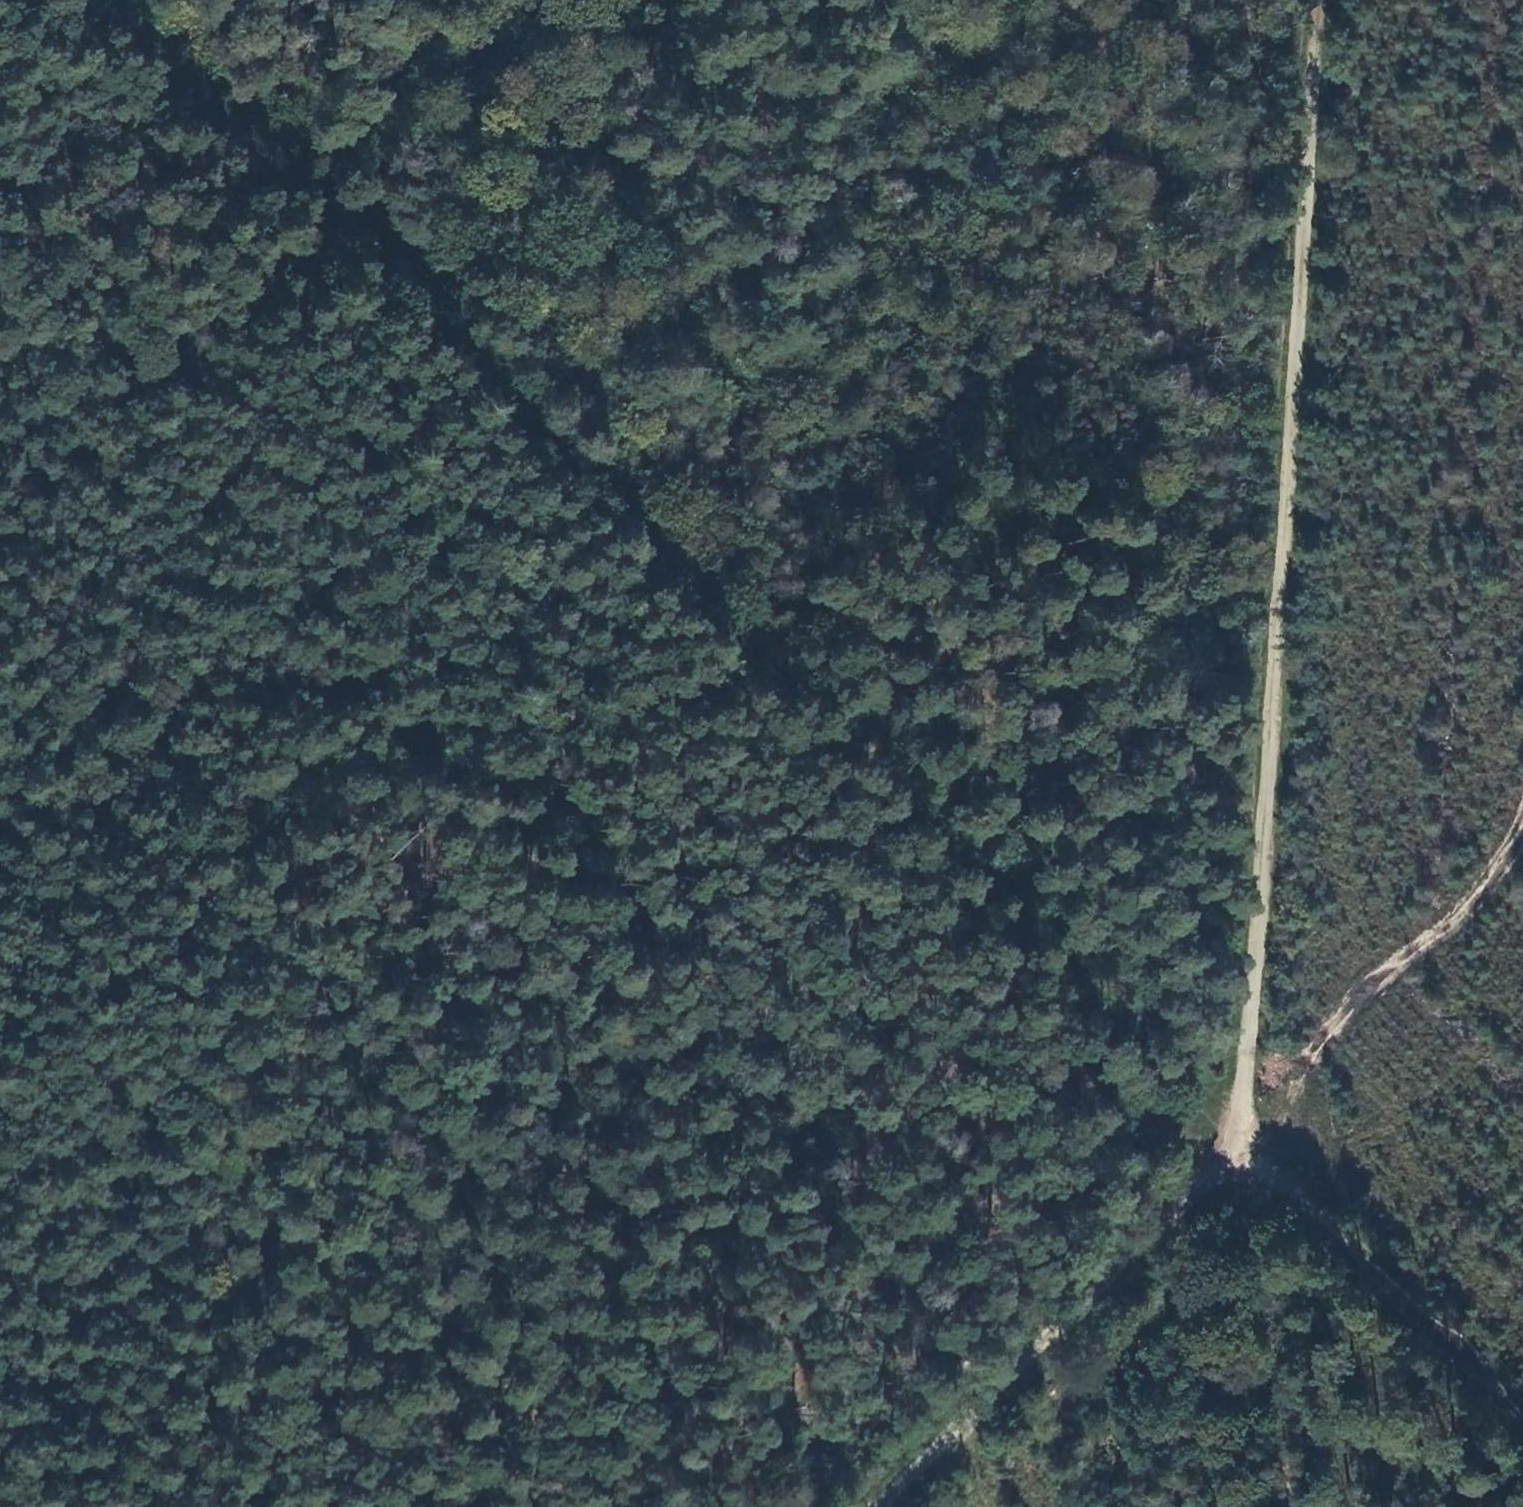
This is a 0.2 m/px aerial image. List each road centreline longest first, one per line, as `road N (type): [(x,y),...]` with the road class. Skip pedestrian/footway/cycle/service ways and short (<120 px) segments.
road 1 (track): [(1323,0),(1252,1139)]
road 2 (track): [(890,1506),(1178,1214)]
road 3 (track): [(1252,1139),(1522,1417)]

